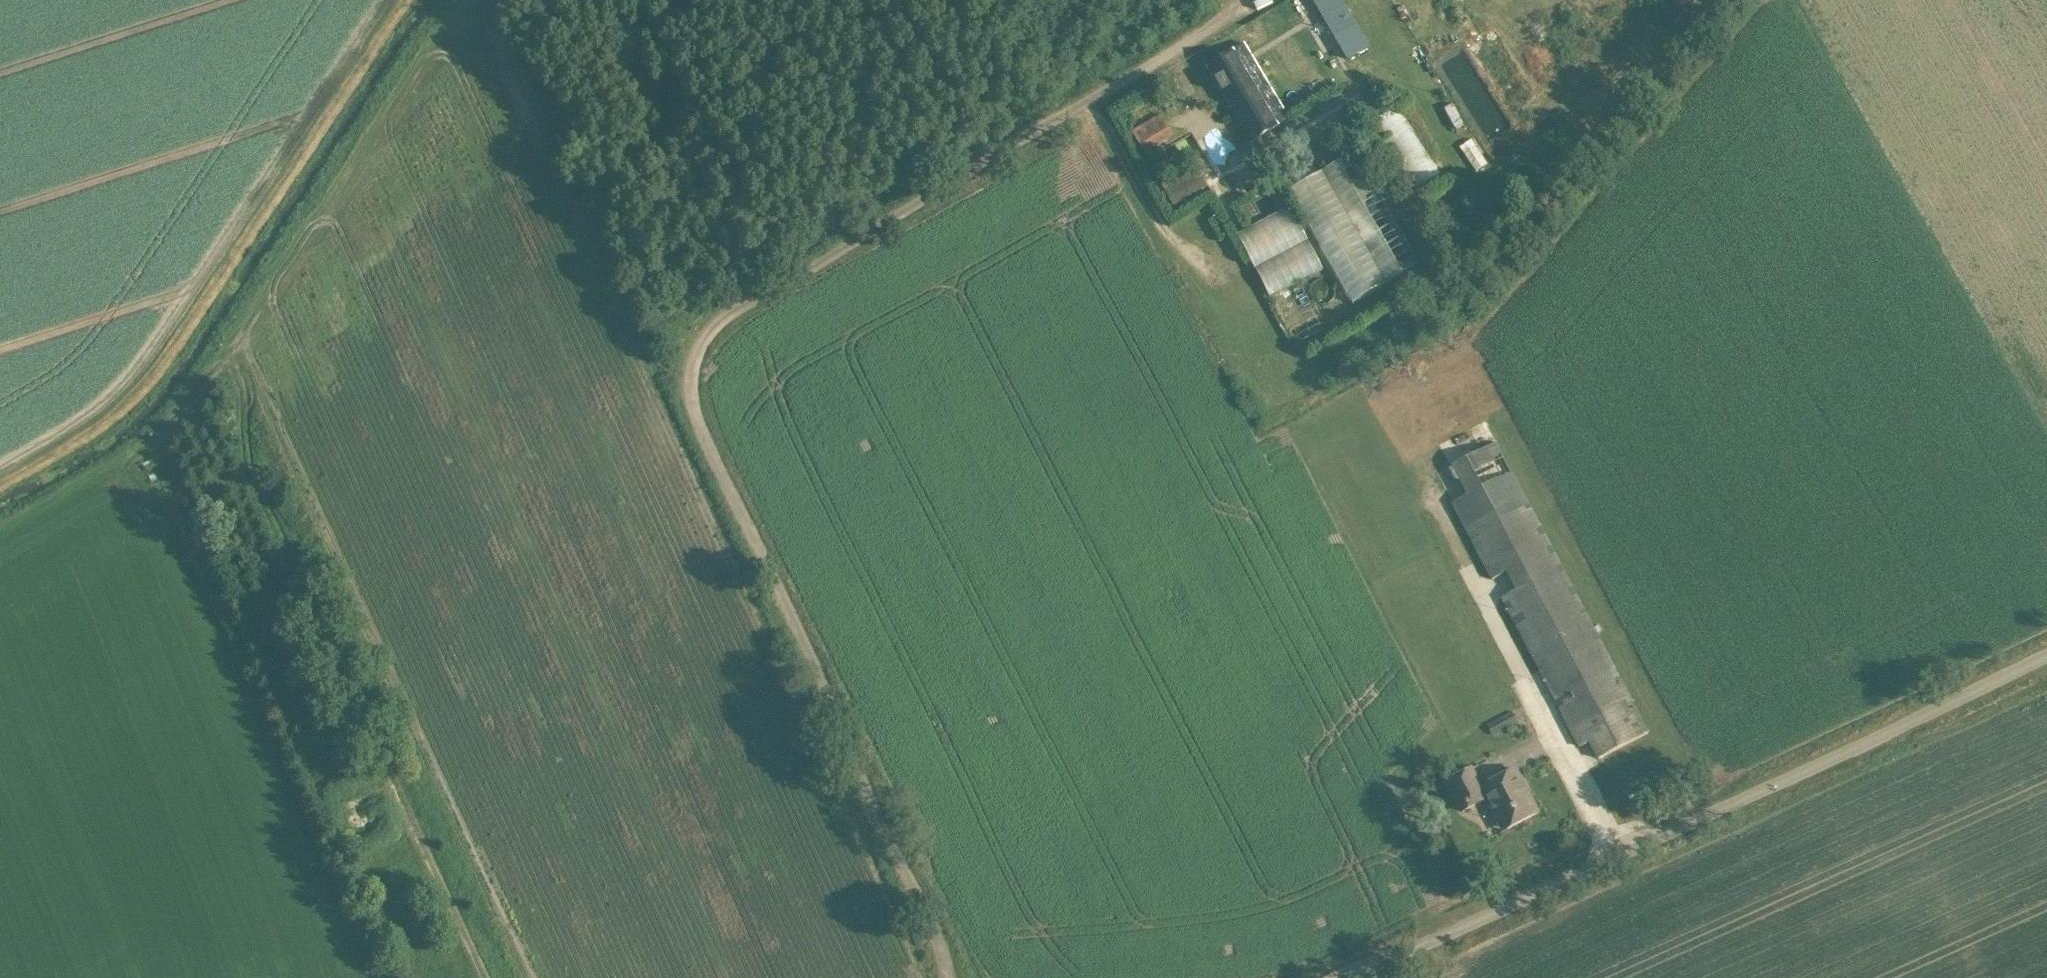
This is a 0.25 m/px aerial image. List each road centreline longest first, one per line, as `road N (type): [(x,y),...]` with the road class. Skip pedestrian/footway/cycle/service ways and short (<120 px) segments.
road 1 (track): [(952,977),(700,420),(695,348),(711,326),(1249,0)]
road 2 (unclassified): [(1337,977),(1834,760),(2046,654)]
road 3 (track): [(414,0),(146,392),(0,489)]

